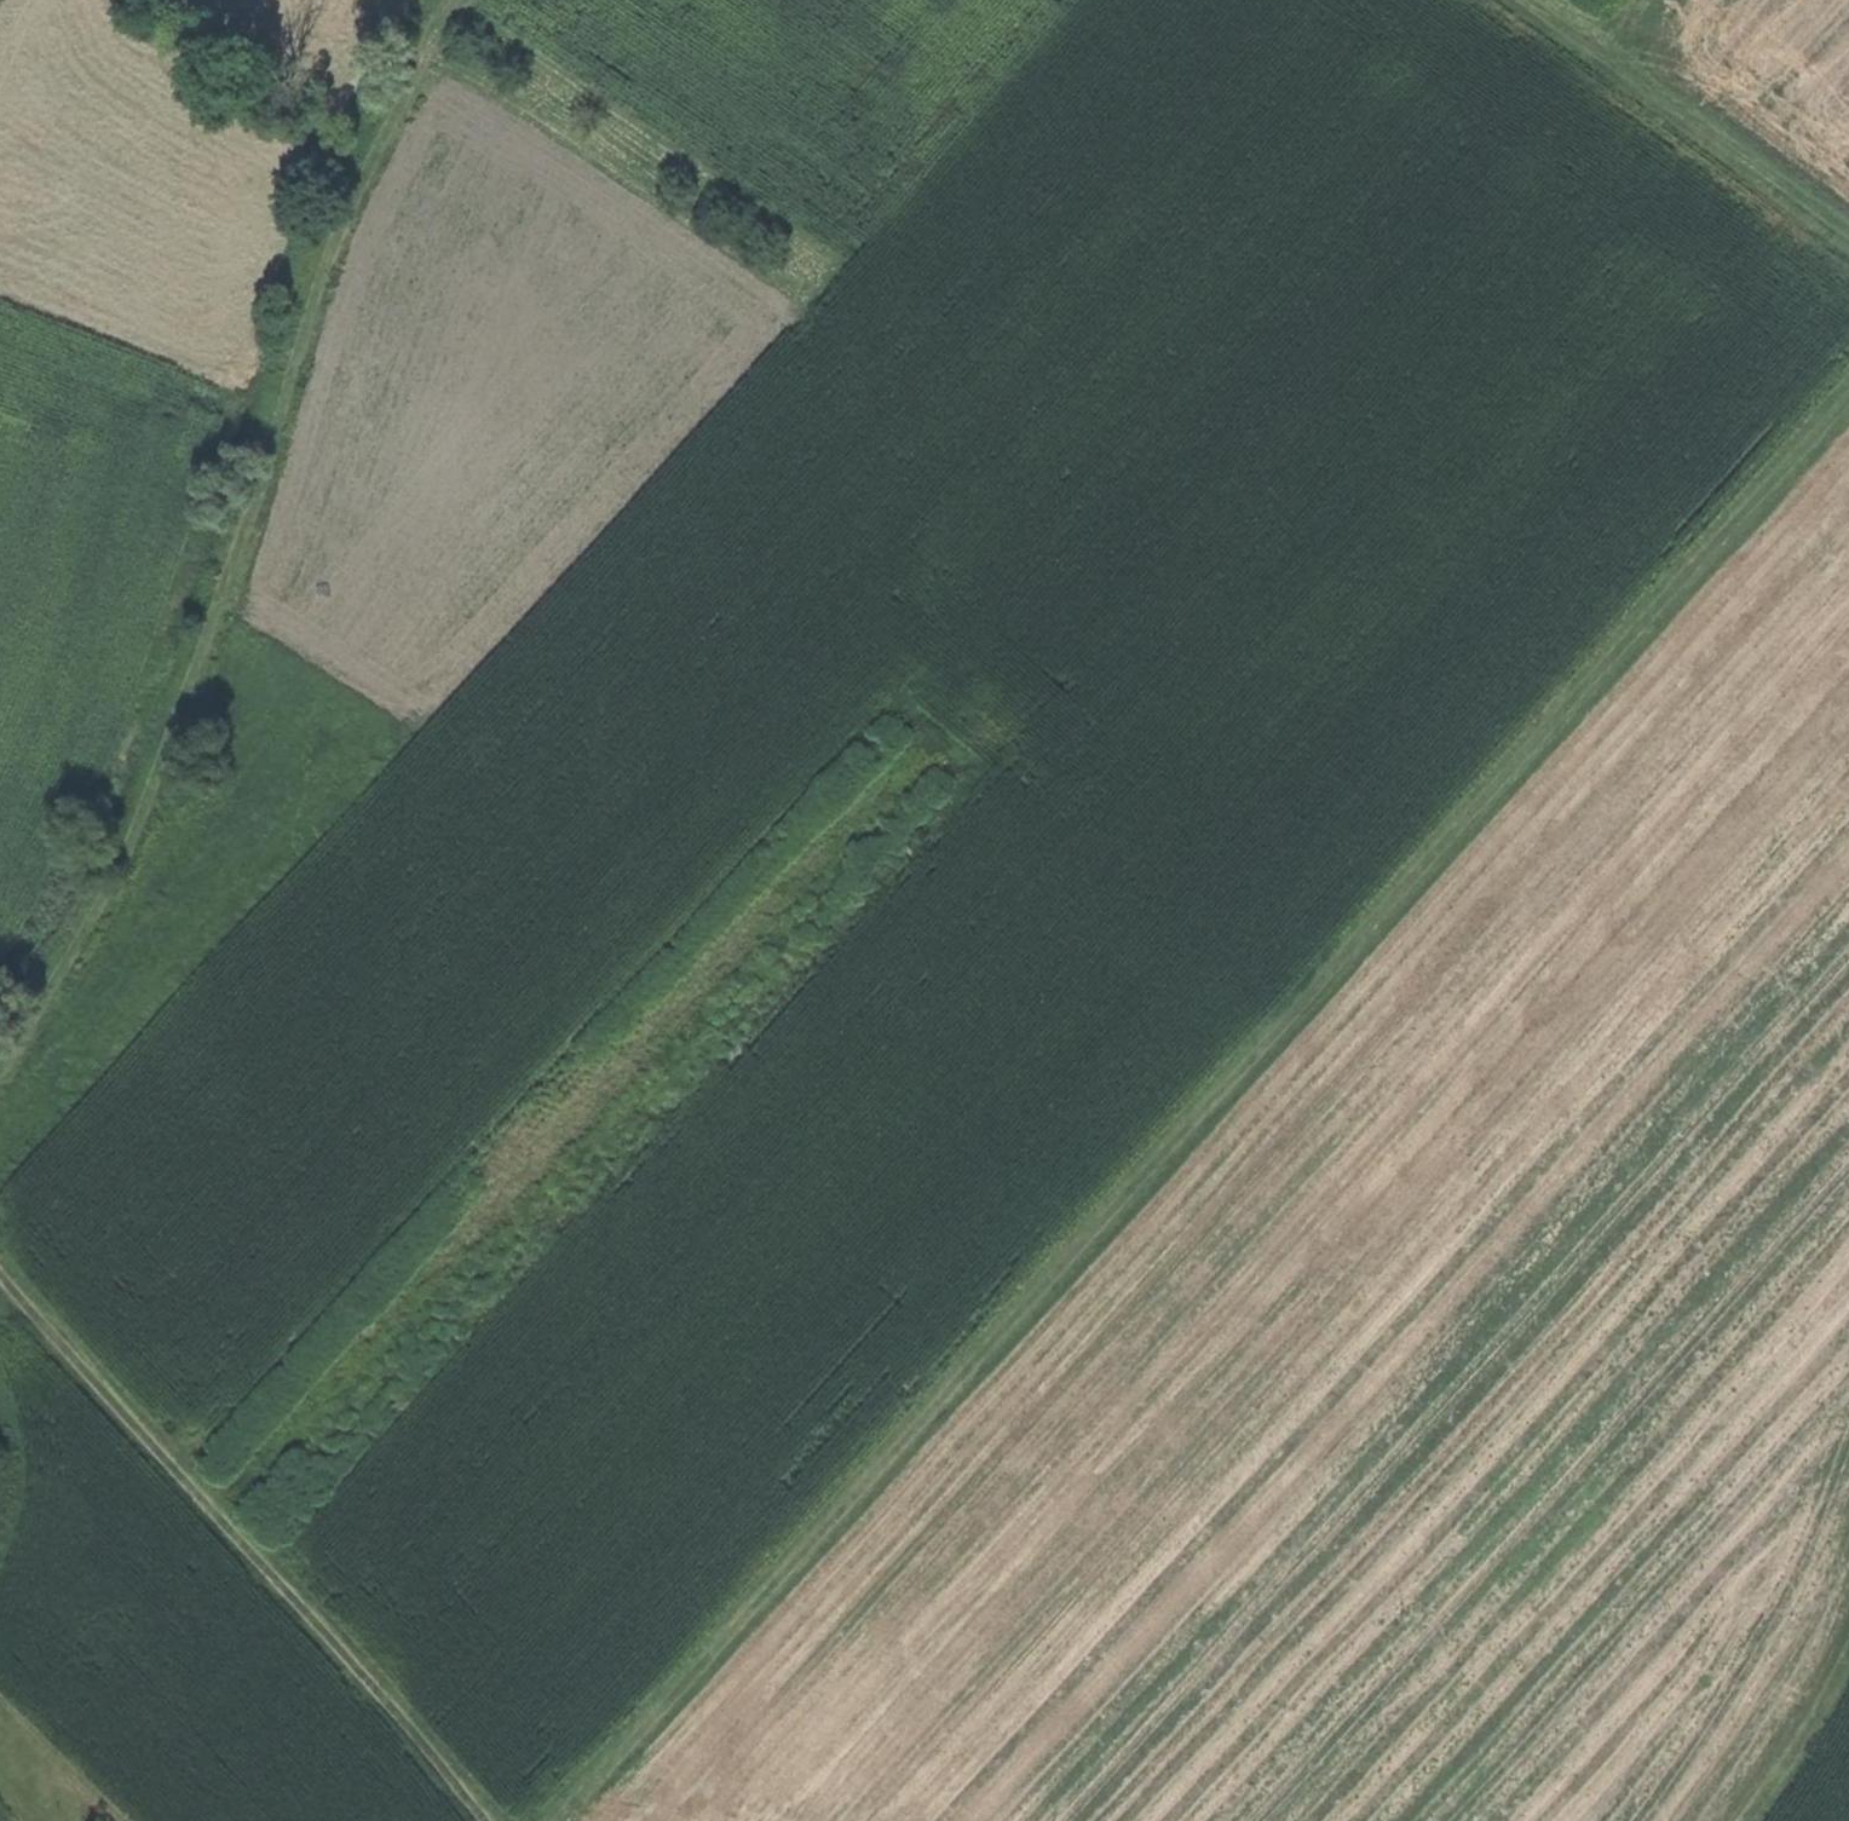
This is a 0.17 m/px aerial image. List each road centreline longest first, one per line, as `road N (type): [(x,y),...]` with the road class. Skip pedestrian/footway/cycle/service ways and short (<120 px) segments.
road 1 (track): [(1848,393),(556,1820)]
road 2 (track): [(0,1276),(484,1820)]
road 3 (track): [(1521,0),(1848,241)]
road 4 (track): [(1743,1820),(1848,1649)]

